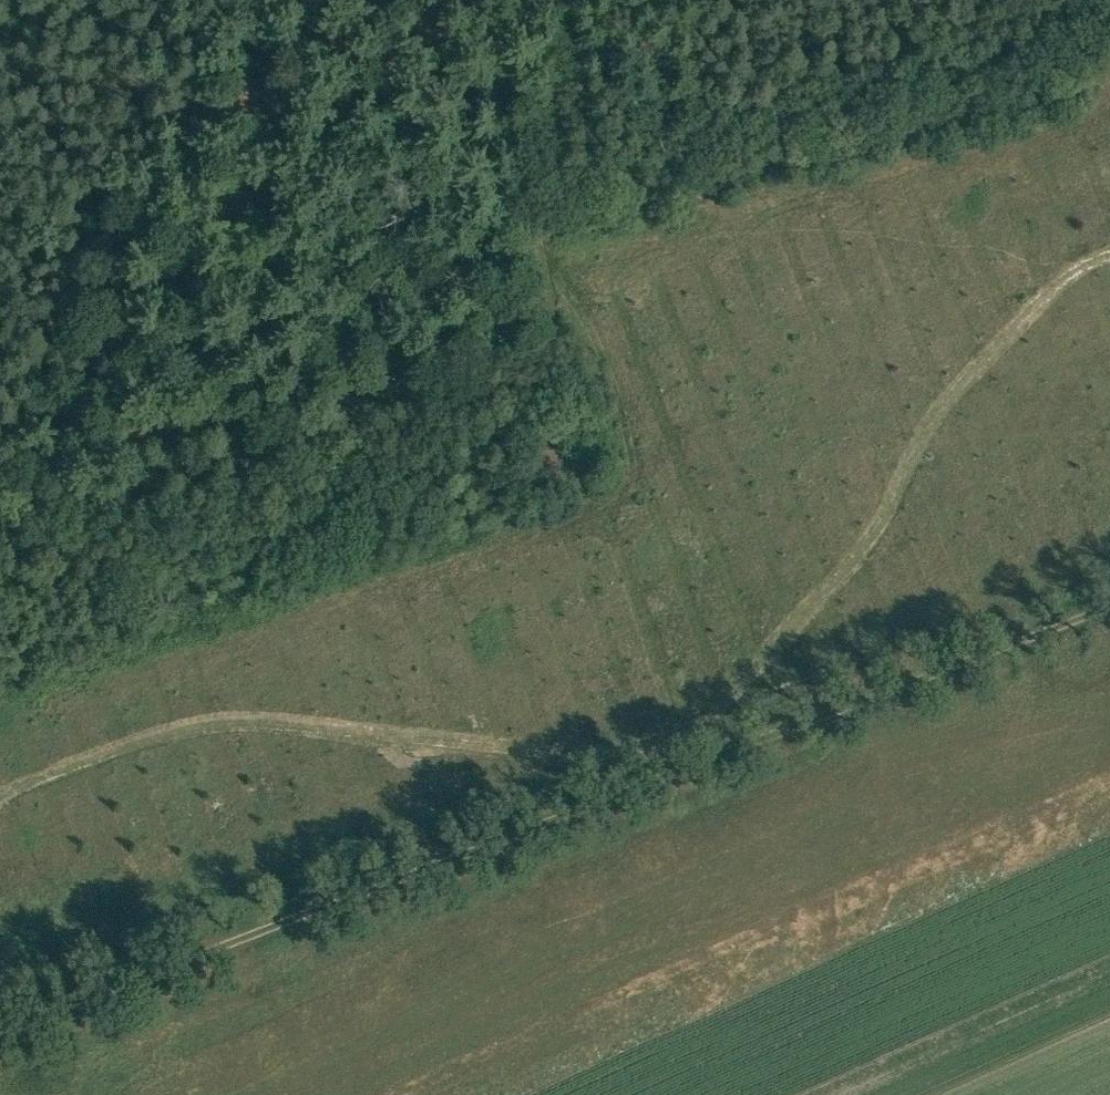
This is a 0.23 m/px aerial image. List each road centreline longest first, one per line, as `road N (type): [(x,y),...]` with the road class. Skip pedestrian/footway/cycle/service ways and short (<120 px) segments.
road 1 (track): [(1109,608),(0,1029)]
road 2 (track): [(562,0),(537,148),(554,332),(0,511)]

